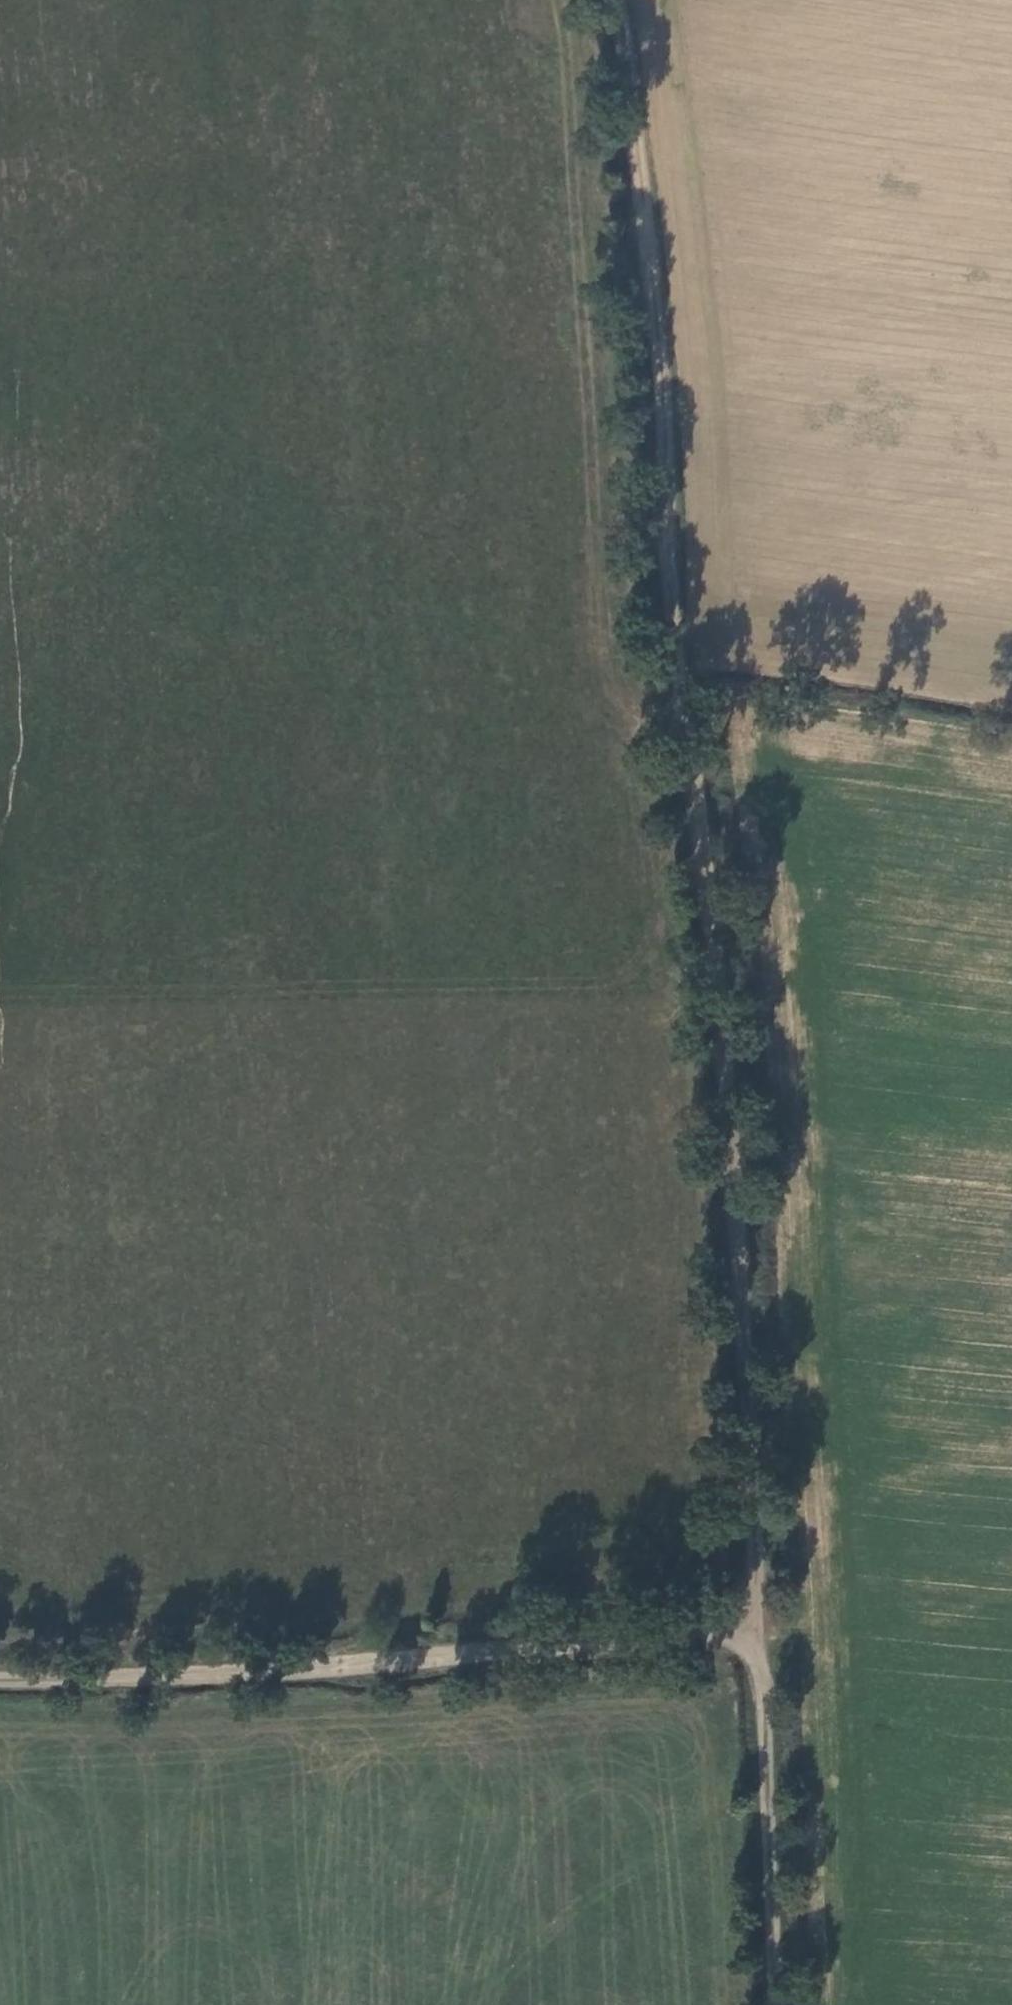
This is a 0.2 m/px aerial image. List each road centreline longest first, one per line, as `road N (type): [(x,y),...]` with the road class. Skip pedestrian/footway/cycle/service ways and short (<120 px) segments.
road 1 (track): [(759,1629),(718,906),(674,631),(619,0)]
road 2 (track): [(0,1679),(315,1670),(759,1629)]
road 3 (track): [(759,1629),(780,2004)]

